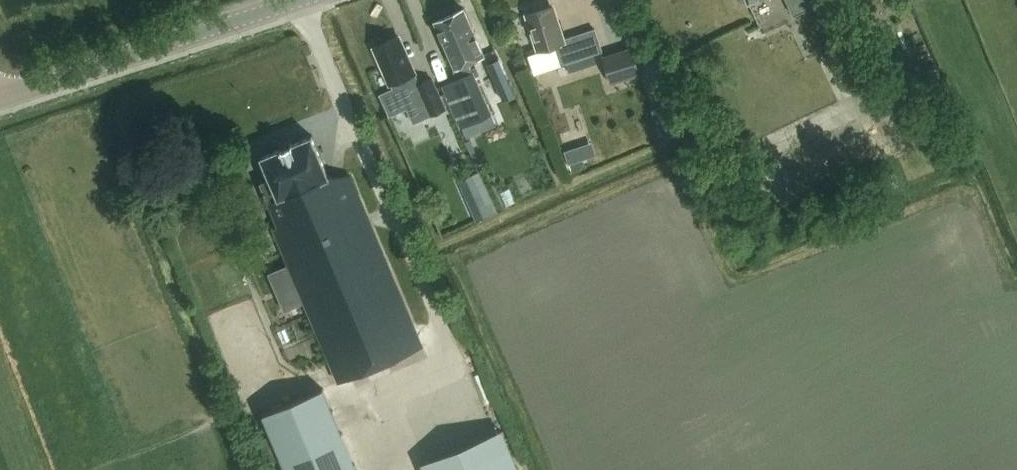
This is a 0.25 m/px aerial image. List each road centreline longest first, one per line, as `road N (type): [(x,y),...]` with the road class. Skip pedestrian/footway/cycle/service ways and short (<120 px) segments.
road 1 (tertiary): [(0,99),(305,0)]

